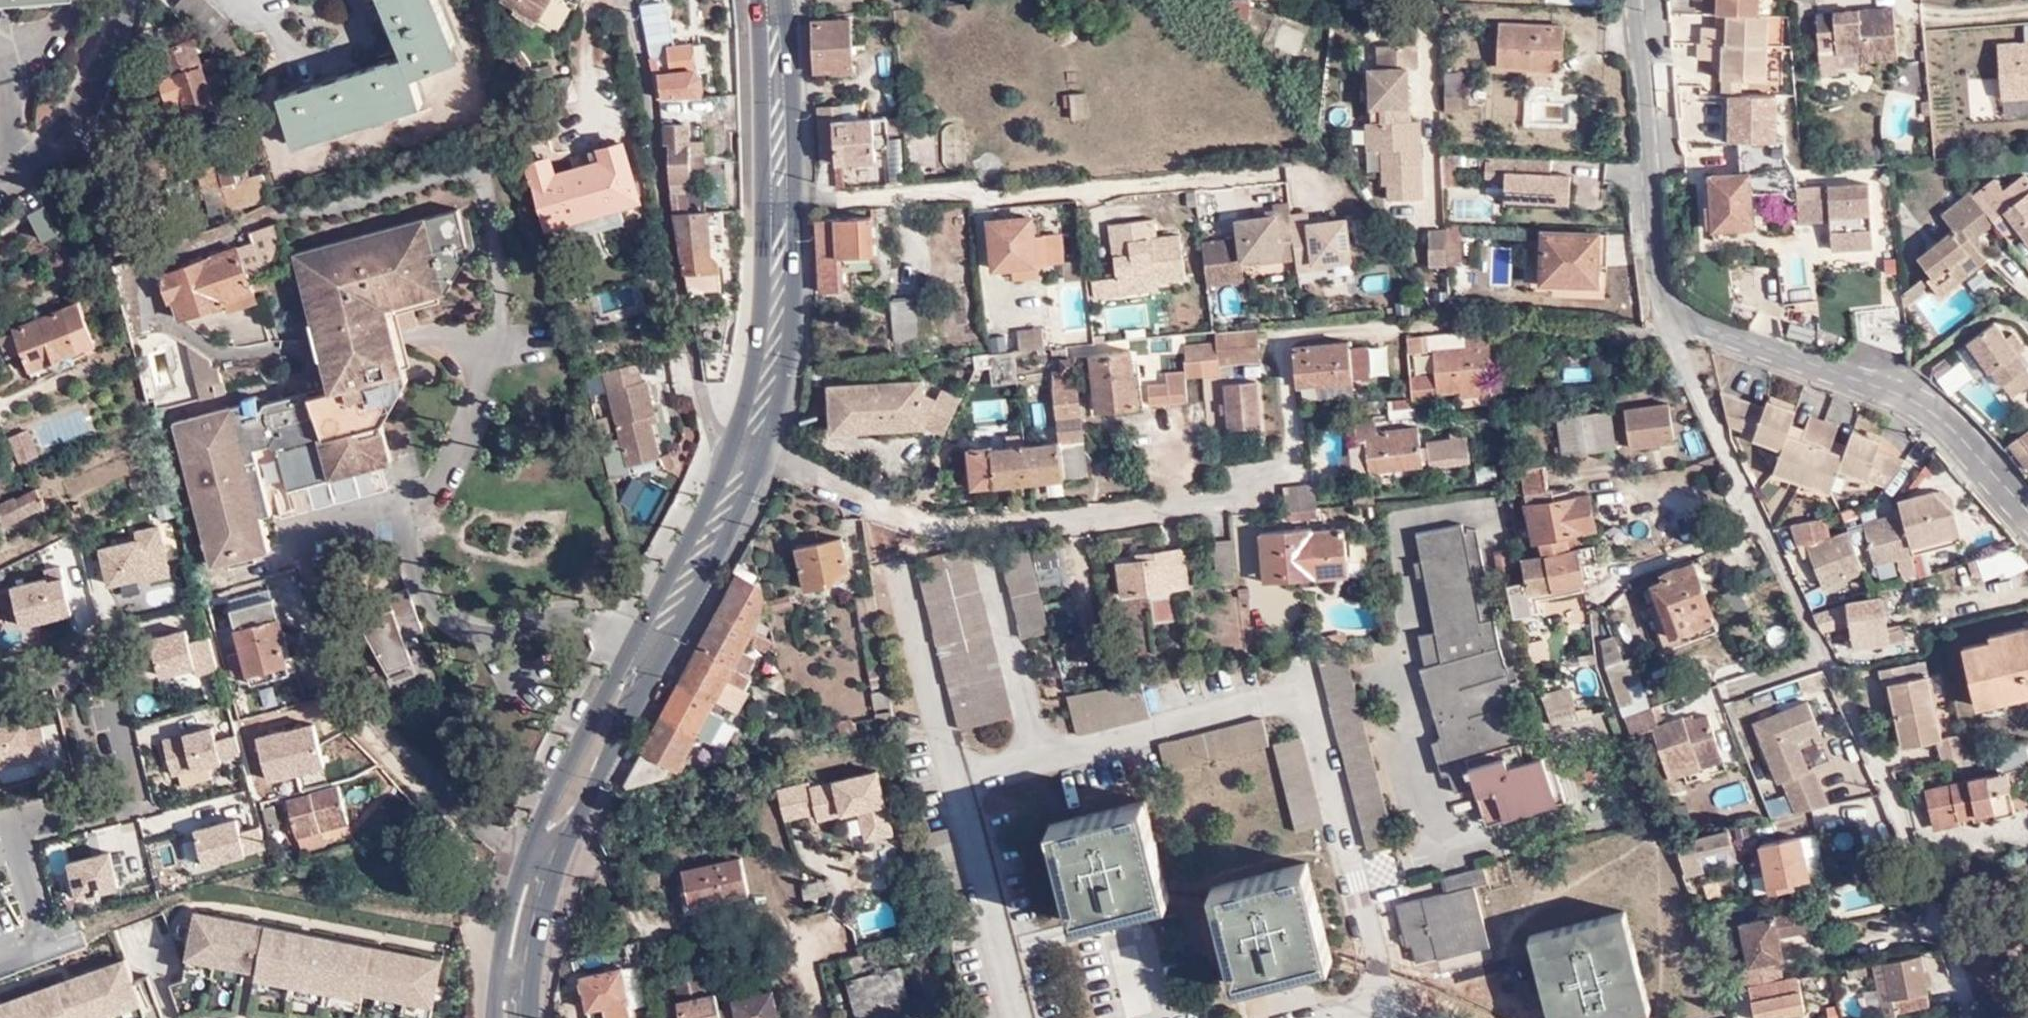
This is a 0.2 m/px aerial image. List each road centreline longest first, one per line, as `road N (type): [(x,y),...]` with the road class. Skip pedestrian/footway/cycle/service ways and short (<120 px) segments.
road 1 (secondary): [(532,1017),(542,924),(585,804),(743,503),(778,413),(796,273),(785,0)]
road 2 (residential): [(1676,310),(1682,353),(1875,759),(1974,1017)]
road 3 (secondary): [(731,448),(525,859),(506,920),(494,1017)]
road 4 (residential): [(0,958),(44,941),(18,850),(21,830),(38,817),(131,793),(89,643),(0,656)]
road 5 (residential): [(625,0),(637,29),(700,399),(731,448)]
road 6 (secondary): [(756,0),(764,272),(755,365),(731,448)]
road 7 (residential): [(1676,310),(1891,391),(1949,429),(2027,506)]
road 8 (residential): [(1636,0),(1660,277),(1676,310)]
road 9 (residential): [(130,0),(77,113),(0,184)]

